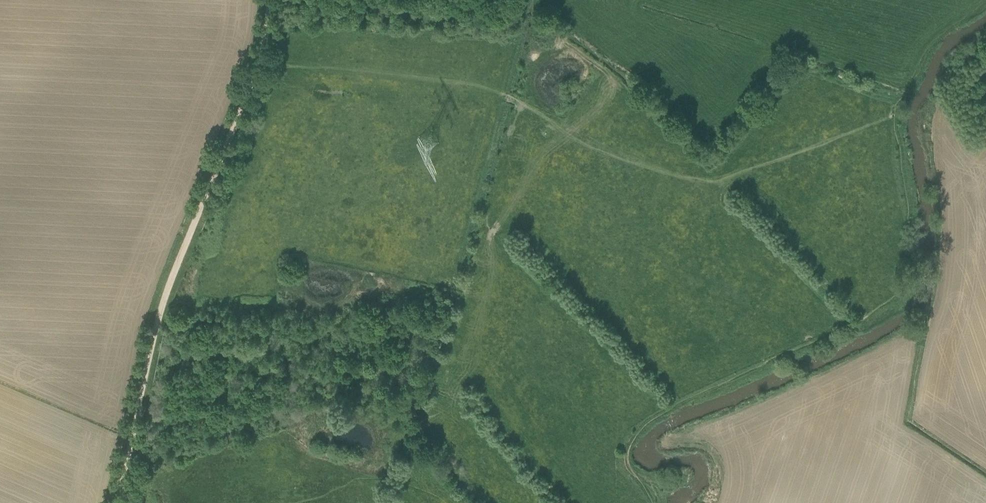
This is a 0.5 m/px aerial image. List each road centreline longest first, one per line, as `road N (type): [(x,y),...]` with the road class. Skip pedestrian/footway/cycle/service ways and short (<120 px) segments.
road 1 (track): [(259,63),(163,304),(119,502)]

